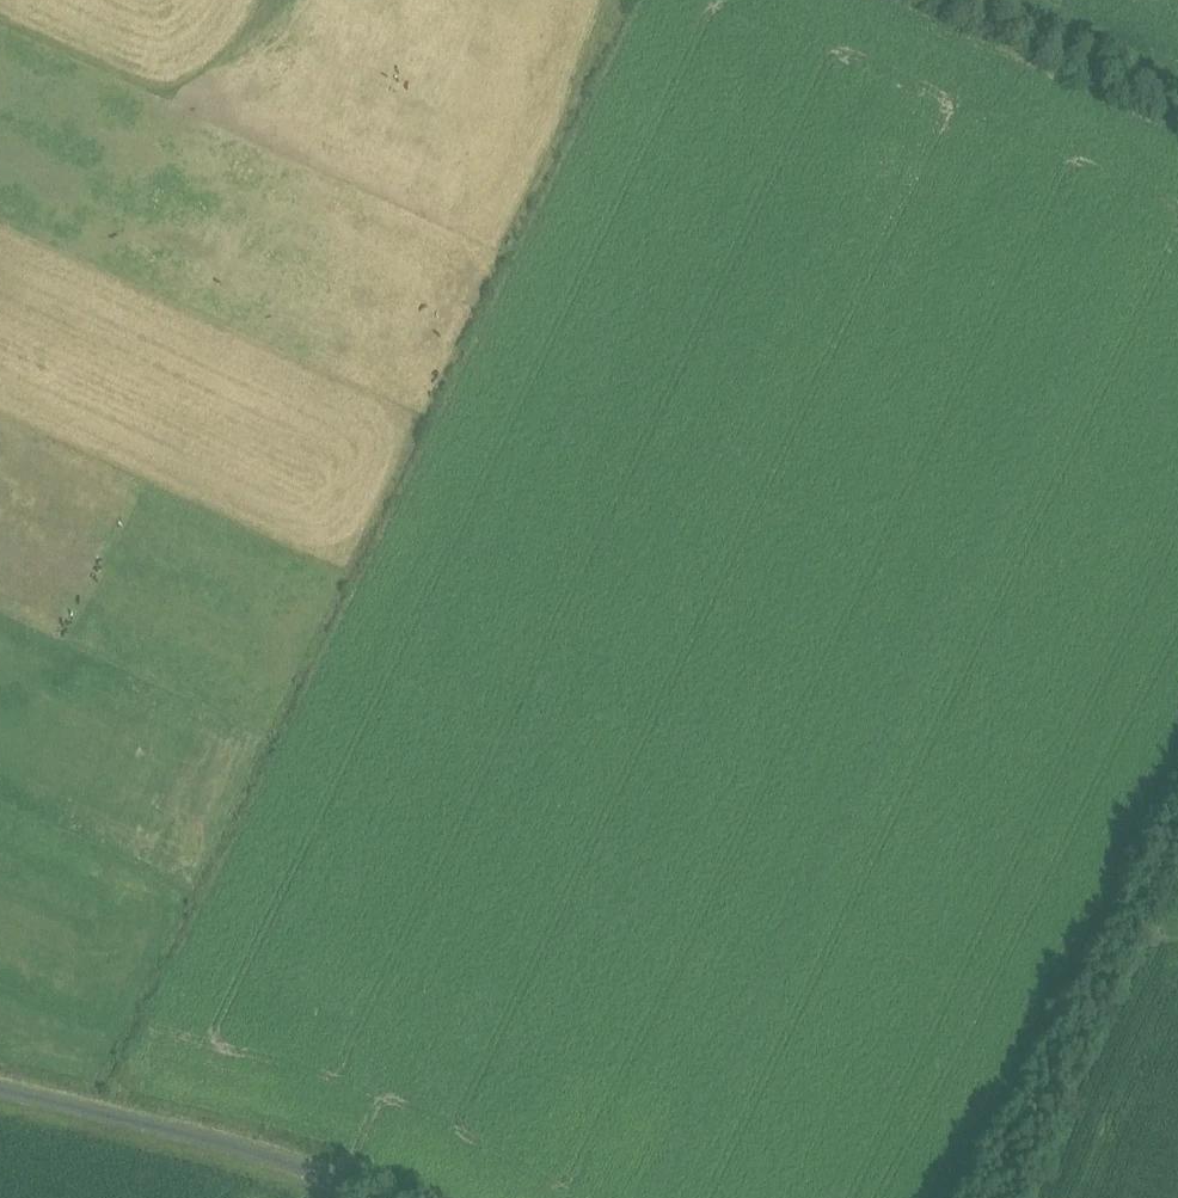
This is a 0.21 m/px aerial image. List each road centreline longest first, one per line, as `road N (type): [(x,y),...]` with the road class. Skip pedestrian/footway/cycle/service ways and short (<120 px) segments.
road 1 (unclassified): [(378,1197),(228,1144),(0,1089)]

